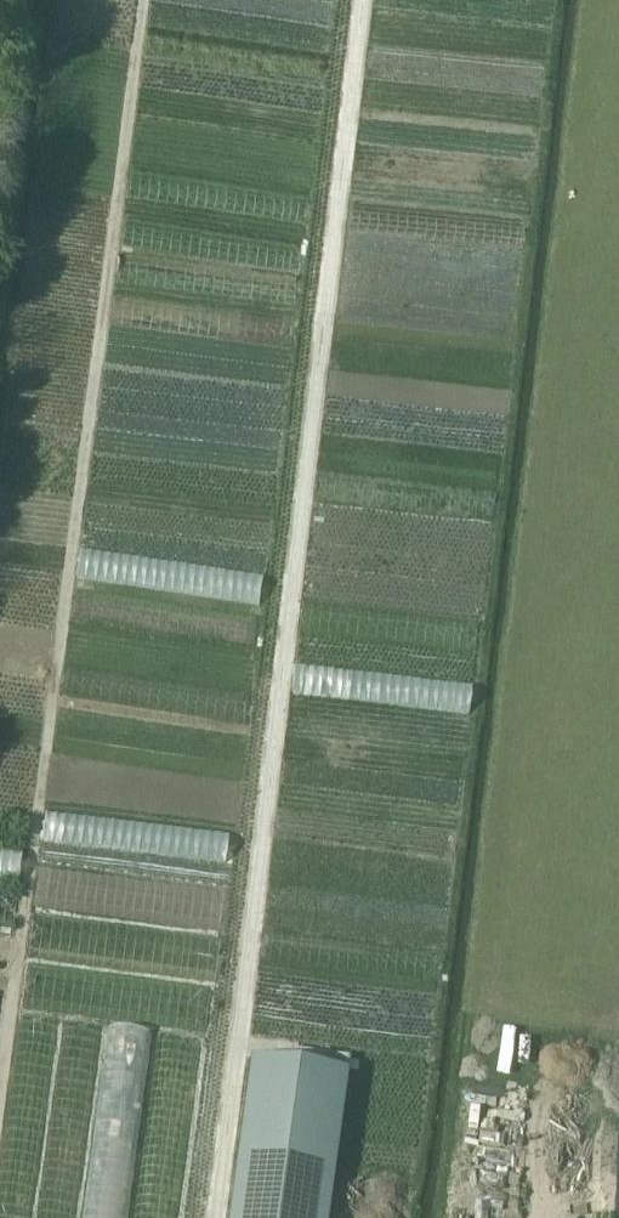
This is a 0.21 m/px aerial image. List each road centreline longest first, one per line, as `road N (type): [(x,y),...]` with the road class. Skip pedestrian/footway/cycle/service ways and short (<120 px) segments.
road 1 (track): [(213,1217),(361,0)]

